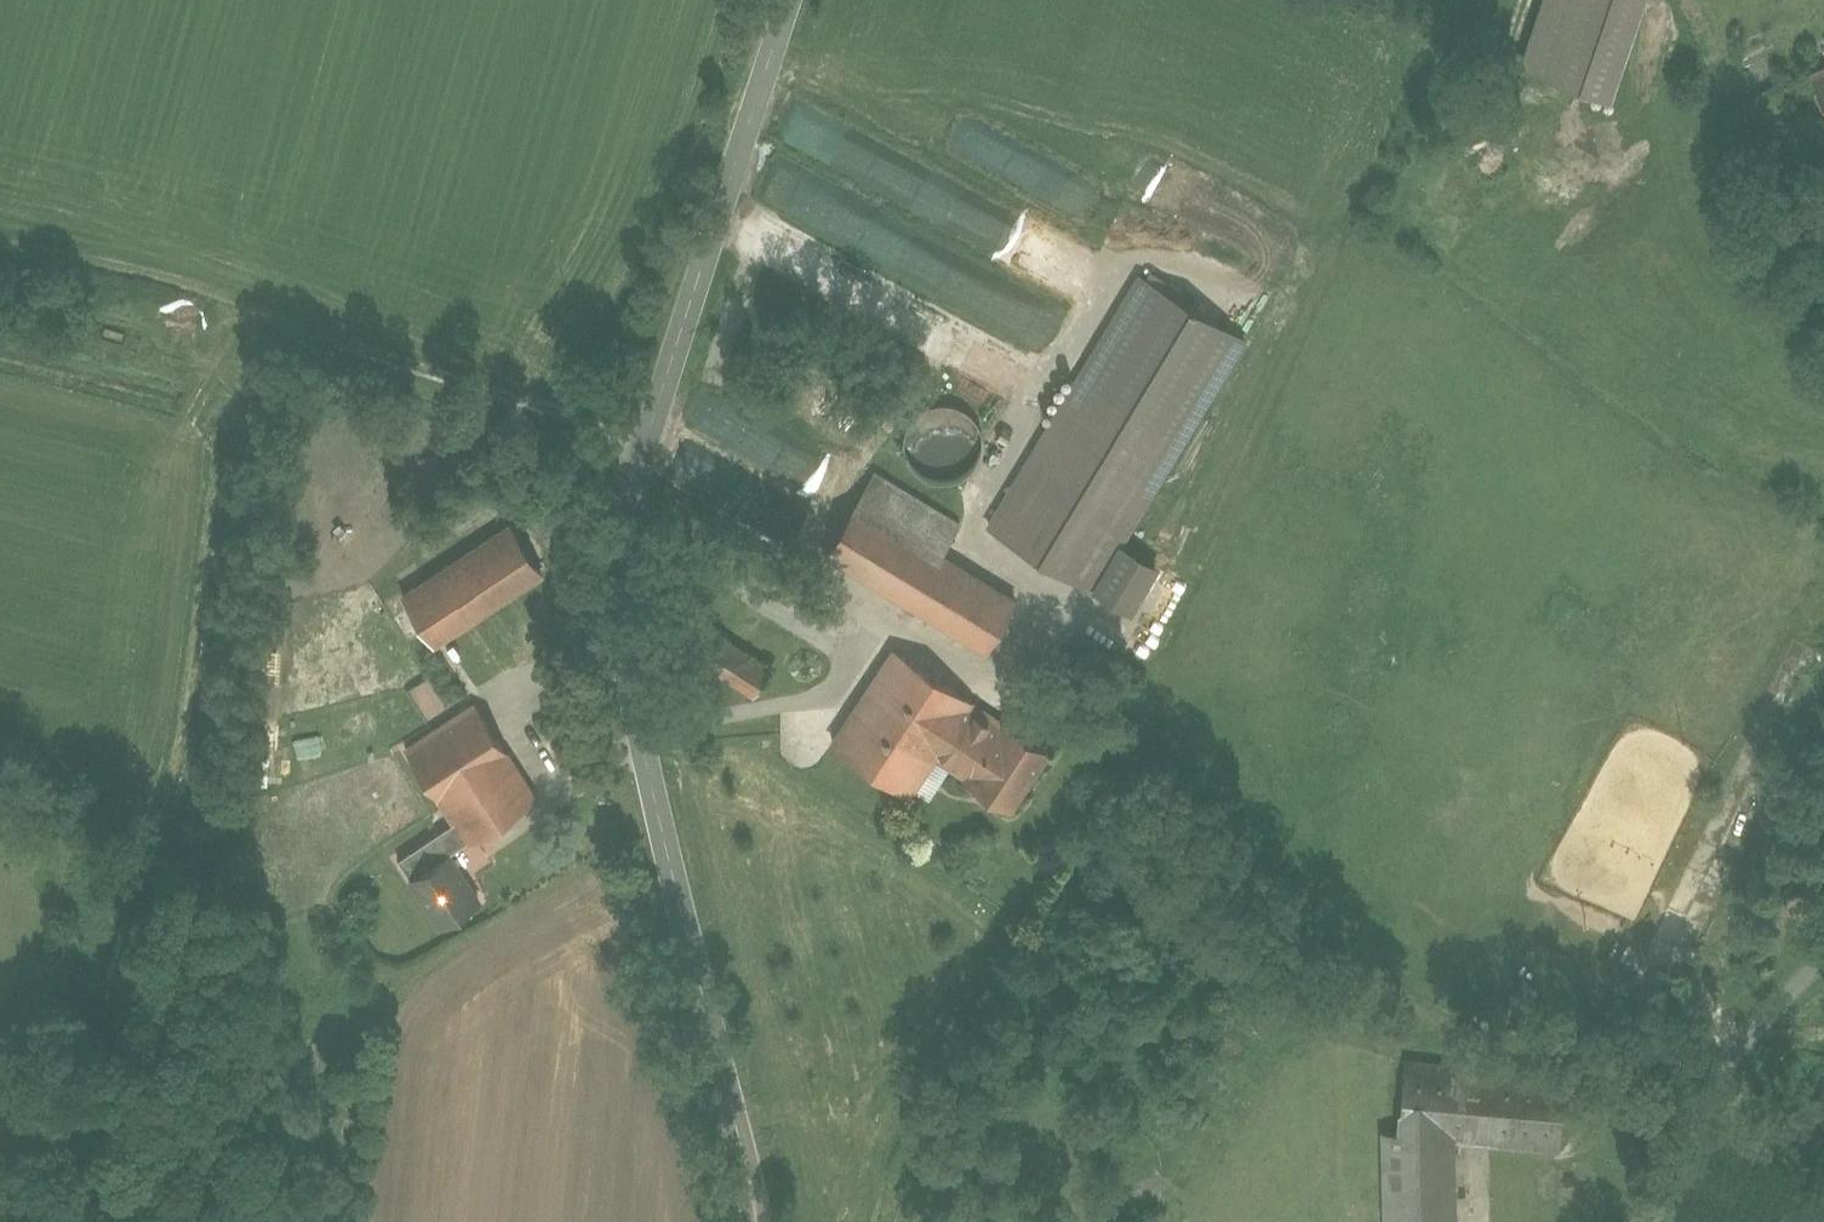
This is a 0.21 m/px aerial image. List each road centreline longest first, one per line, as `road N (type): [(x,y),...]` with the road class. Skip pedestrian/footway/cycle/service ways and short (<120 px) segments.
road 1 (tertiary): [(753,1221),(664,872),(611,570),(627,463),(770,0)]
road 2 (unclassified): [(1639,1221),(1719,1075),(1823,962)]

